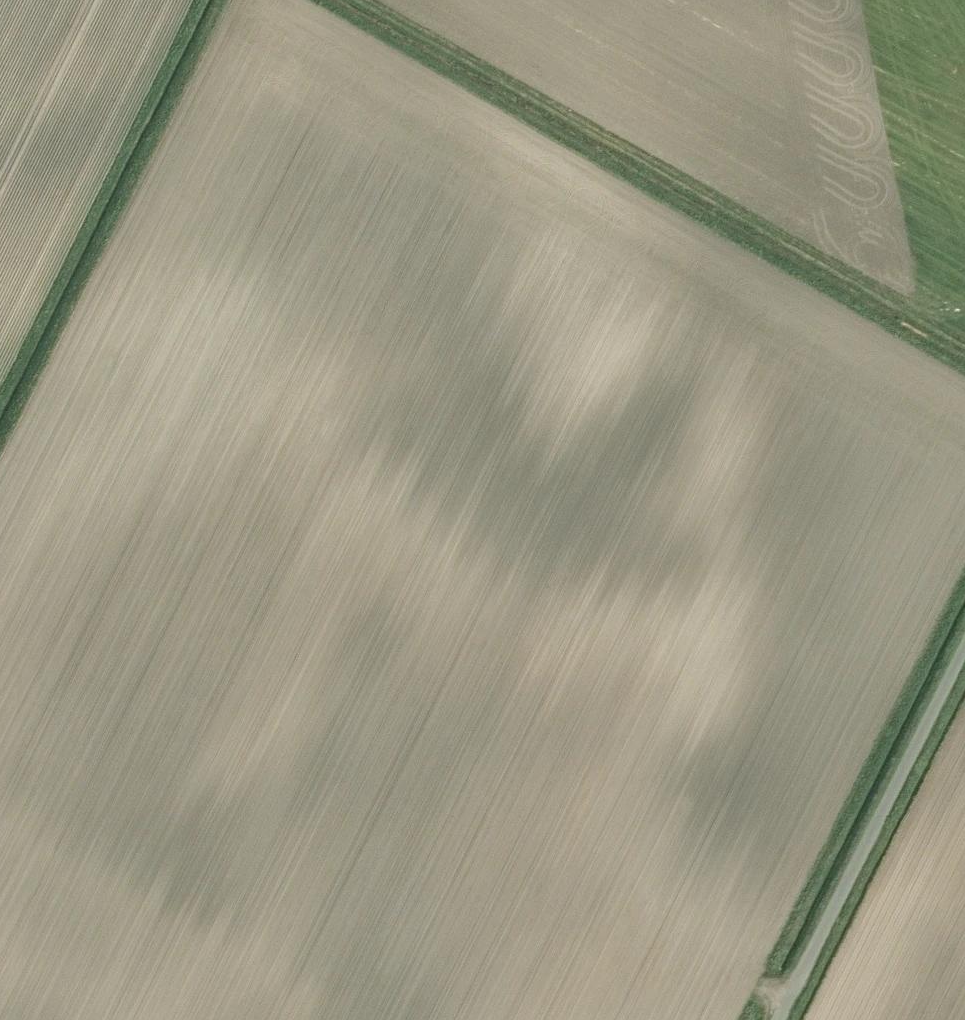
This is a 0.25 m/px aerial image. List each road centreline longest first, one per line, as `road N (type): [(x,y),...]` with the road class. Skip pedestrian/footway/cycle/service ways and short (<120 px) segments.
road 1 (unclassified): [(964,654),(780,1019)]

